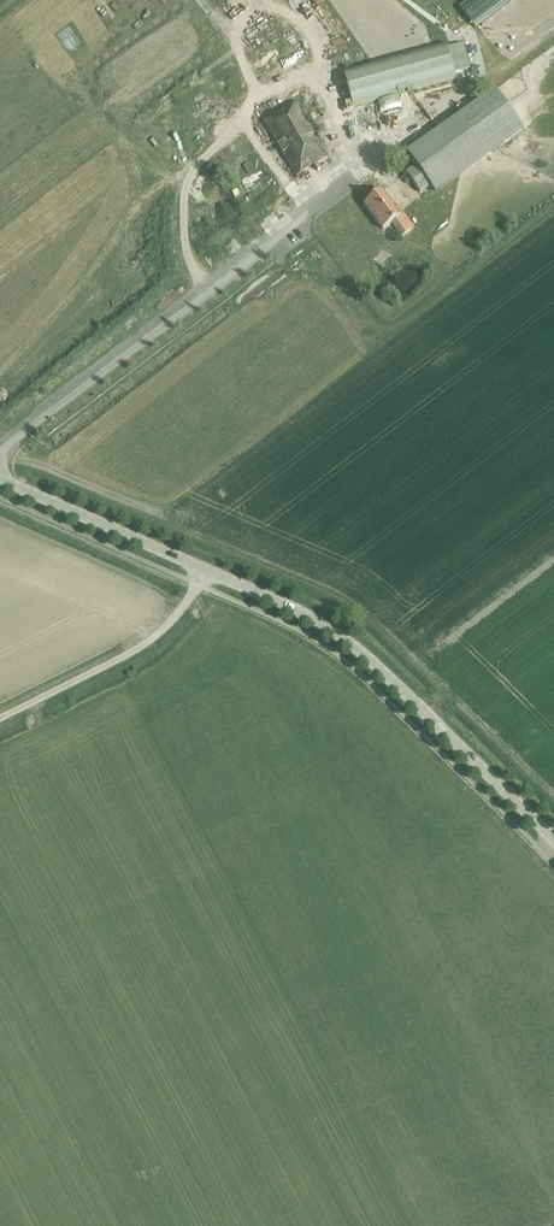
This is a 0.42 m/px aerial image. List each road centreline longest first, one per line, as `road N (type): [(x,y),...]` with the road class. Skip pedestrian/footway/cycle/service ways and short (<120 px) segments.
road 1 (tertiary): [(553,839),(343,638),(205,569)]
road 2 (unclassified): [(0,718),(147,641),(171,622),(205,569)]
road 3 (tertiary): [(205,569),(0,479)]

